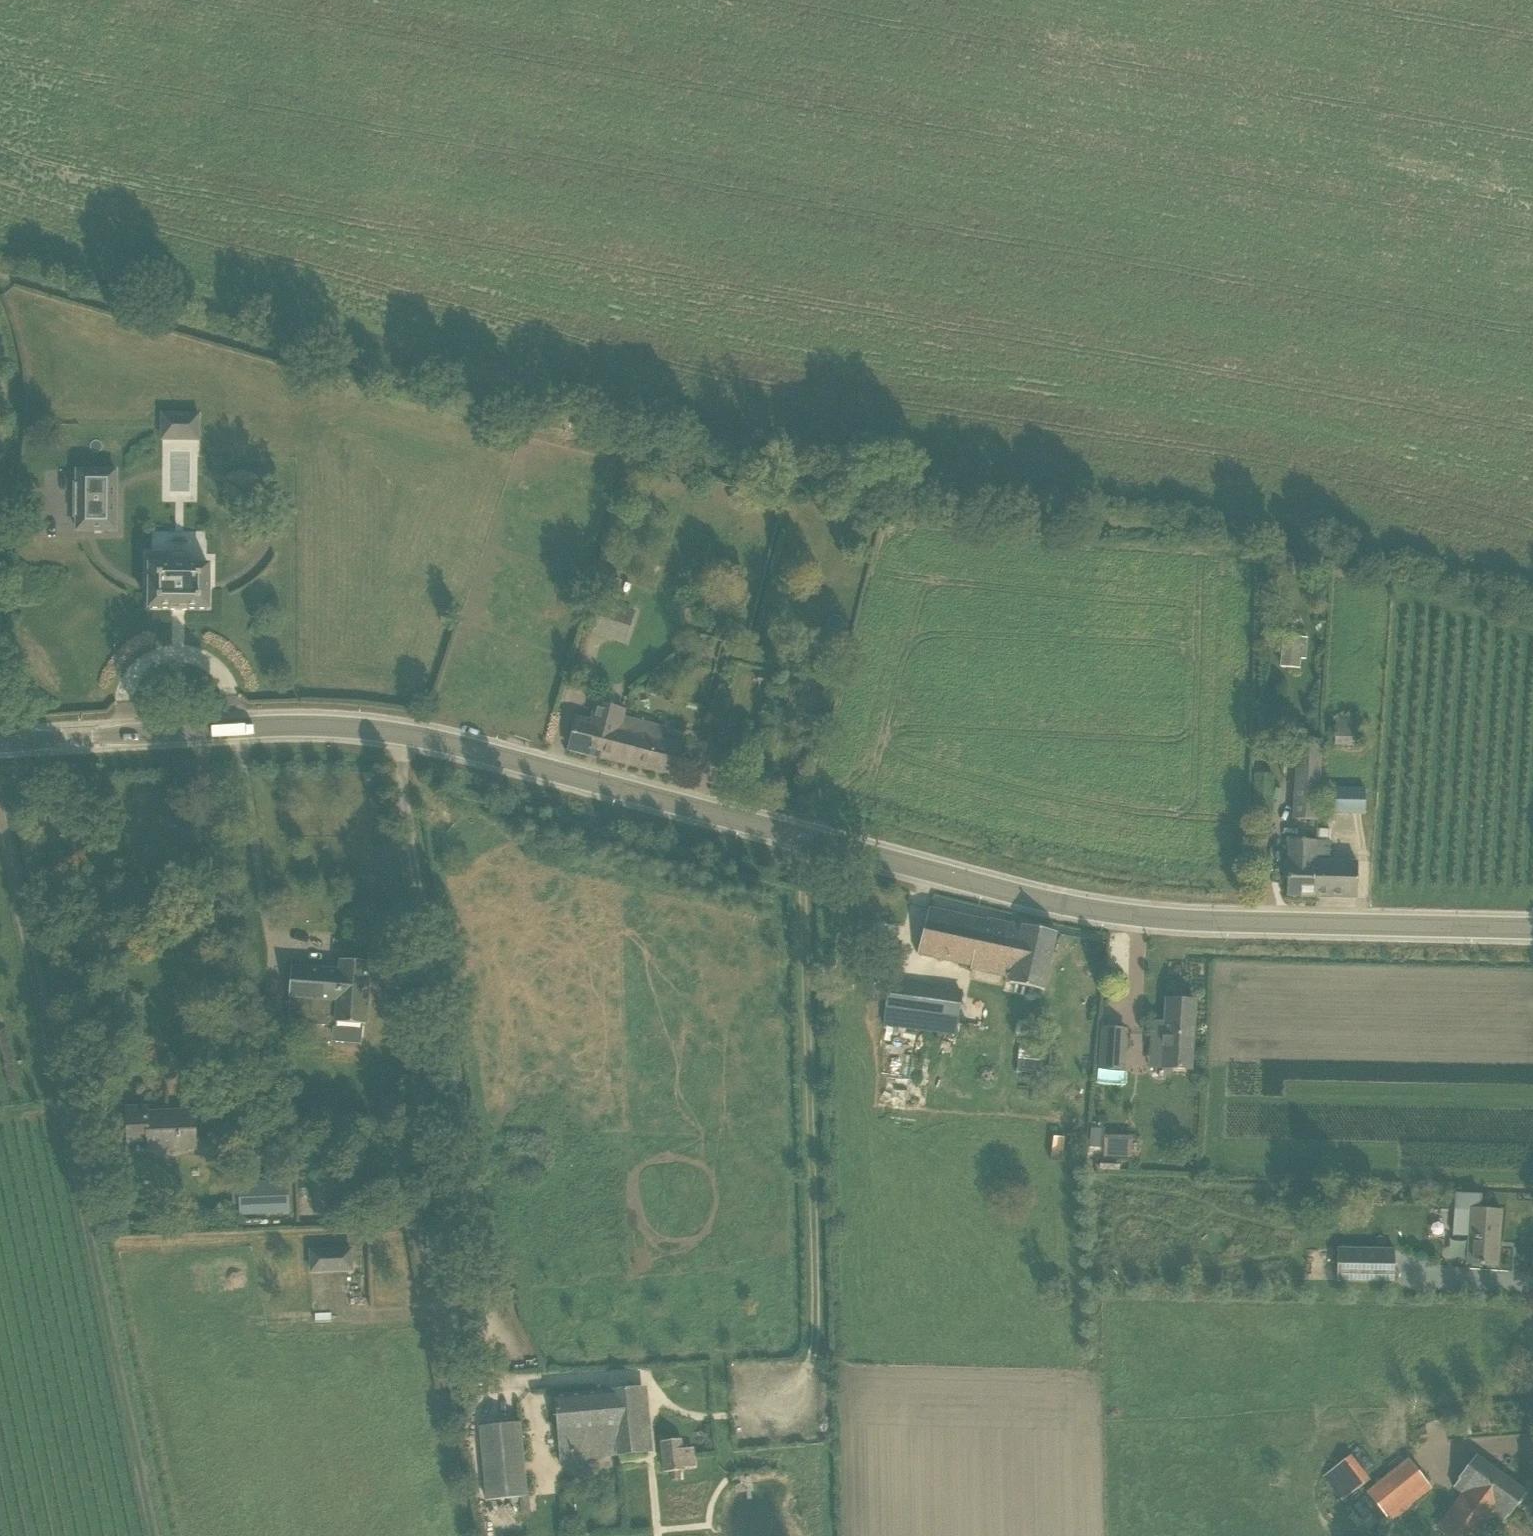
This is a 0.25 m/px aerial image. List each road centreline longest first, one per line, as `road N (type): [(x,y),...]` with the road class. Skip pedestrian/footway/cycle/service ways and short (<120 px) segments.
road 1 (tertiary): [(1532,931),(1151,921),(406,734),(259,725),(0,741)]

